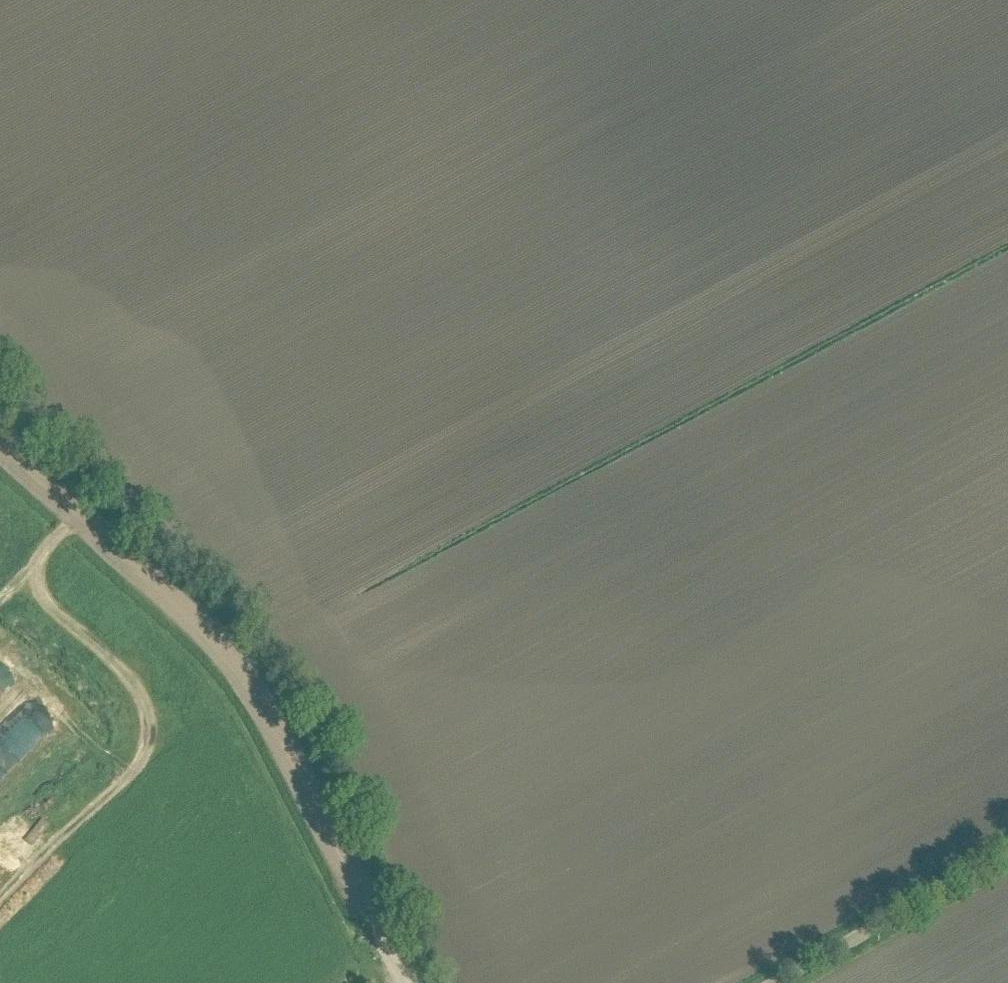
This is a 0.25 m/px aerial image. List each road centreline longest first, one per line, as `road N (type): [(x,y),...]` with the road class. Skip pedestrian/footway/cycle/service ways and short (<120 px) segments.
road 1 (track): [(386,951),(281,741),(223,658),(0,450)]
road 2 (unclassified): [(774,982),(1007,853)]

